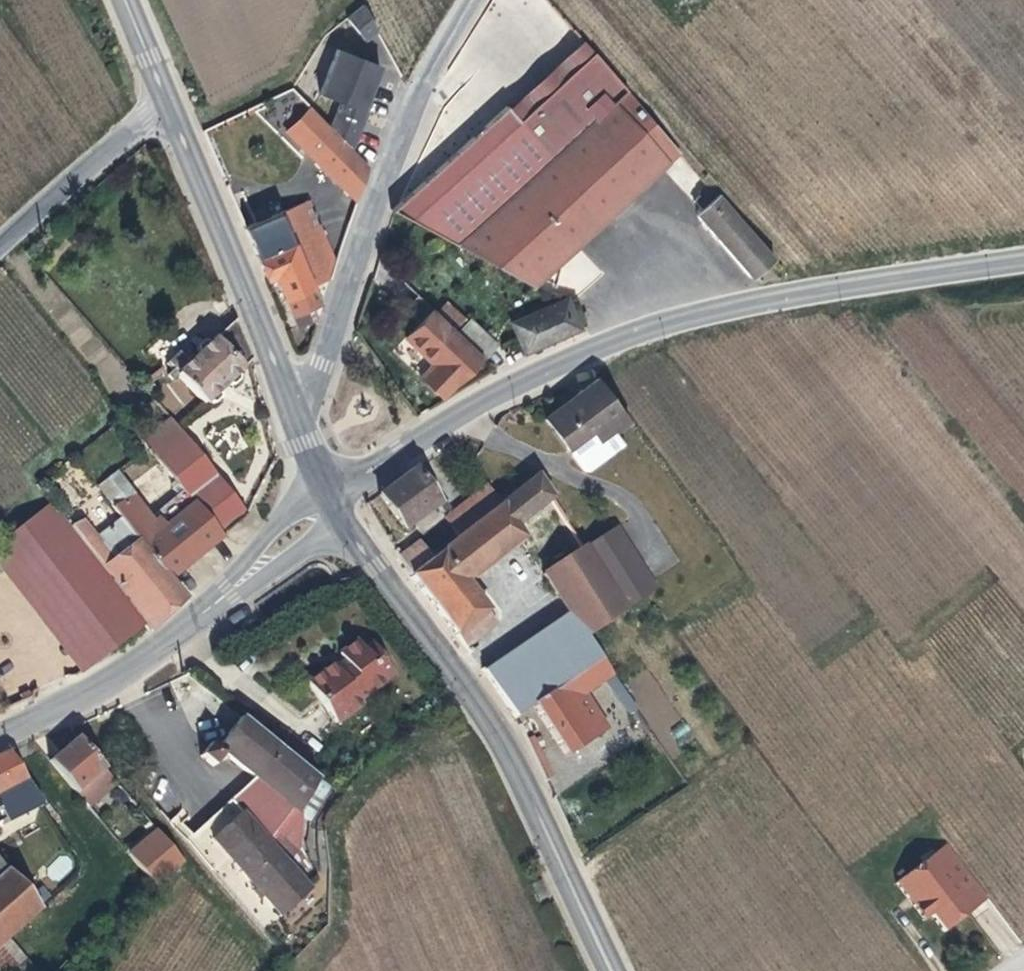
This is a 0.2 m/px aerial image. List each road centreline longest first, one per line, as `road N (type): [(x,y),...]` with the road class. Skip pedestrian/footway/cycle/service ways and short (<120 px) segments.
road 1 (tertiary): [(335,491),(404,456),(451,418),(605,344),(840,288),(1023,262)]
road 2 (secondary): [(619,970),(529,775),(478,688),(353,531),(335,491)]
road 3 (unclassified): [(307,425),(420,94),(477,0)]
road 4 (tertiary): [(0,734),(175,643),(335,491)]
road 5 (secondary): [(307,425),(175,101)]
road 6 (residential): [(175,101),(0,254)]

